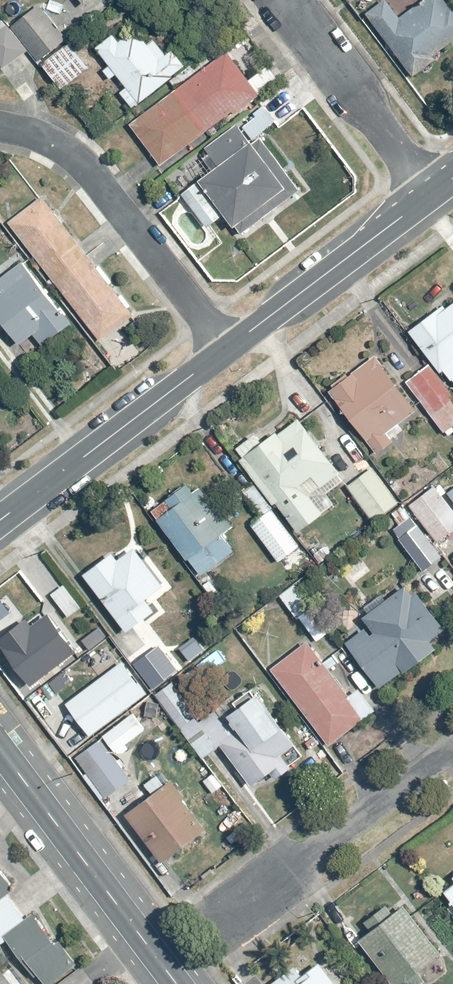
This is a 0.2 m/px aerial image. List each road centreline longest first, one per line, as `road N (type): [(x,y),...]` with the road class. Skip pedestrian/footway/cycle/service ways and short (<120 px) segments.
road 1 (residential): [(0,129),(66,151),(95,178),(226,350)]
road 2 (secondary): [(177,983),(0,749)]
road 3 (residential): [(217,923),(452,748)]
road 4 (residential): [(0,520),(226,350)]
road 5 (residential): [(226,350),(429,196)]
road 6 (residential): [(429,196),(285,0)]

